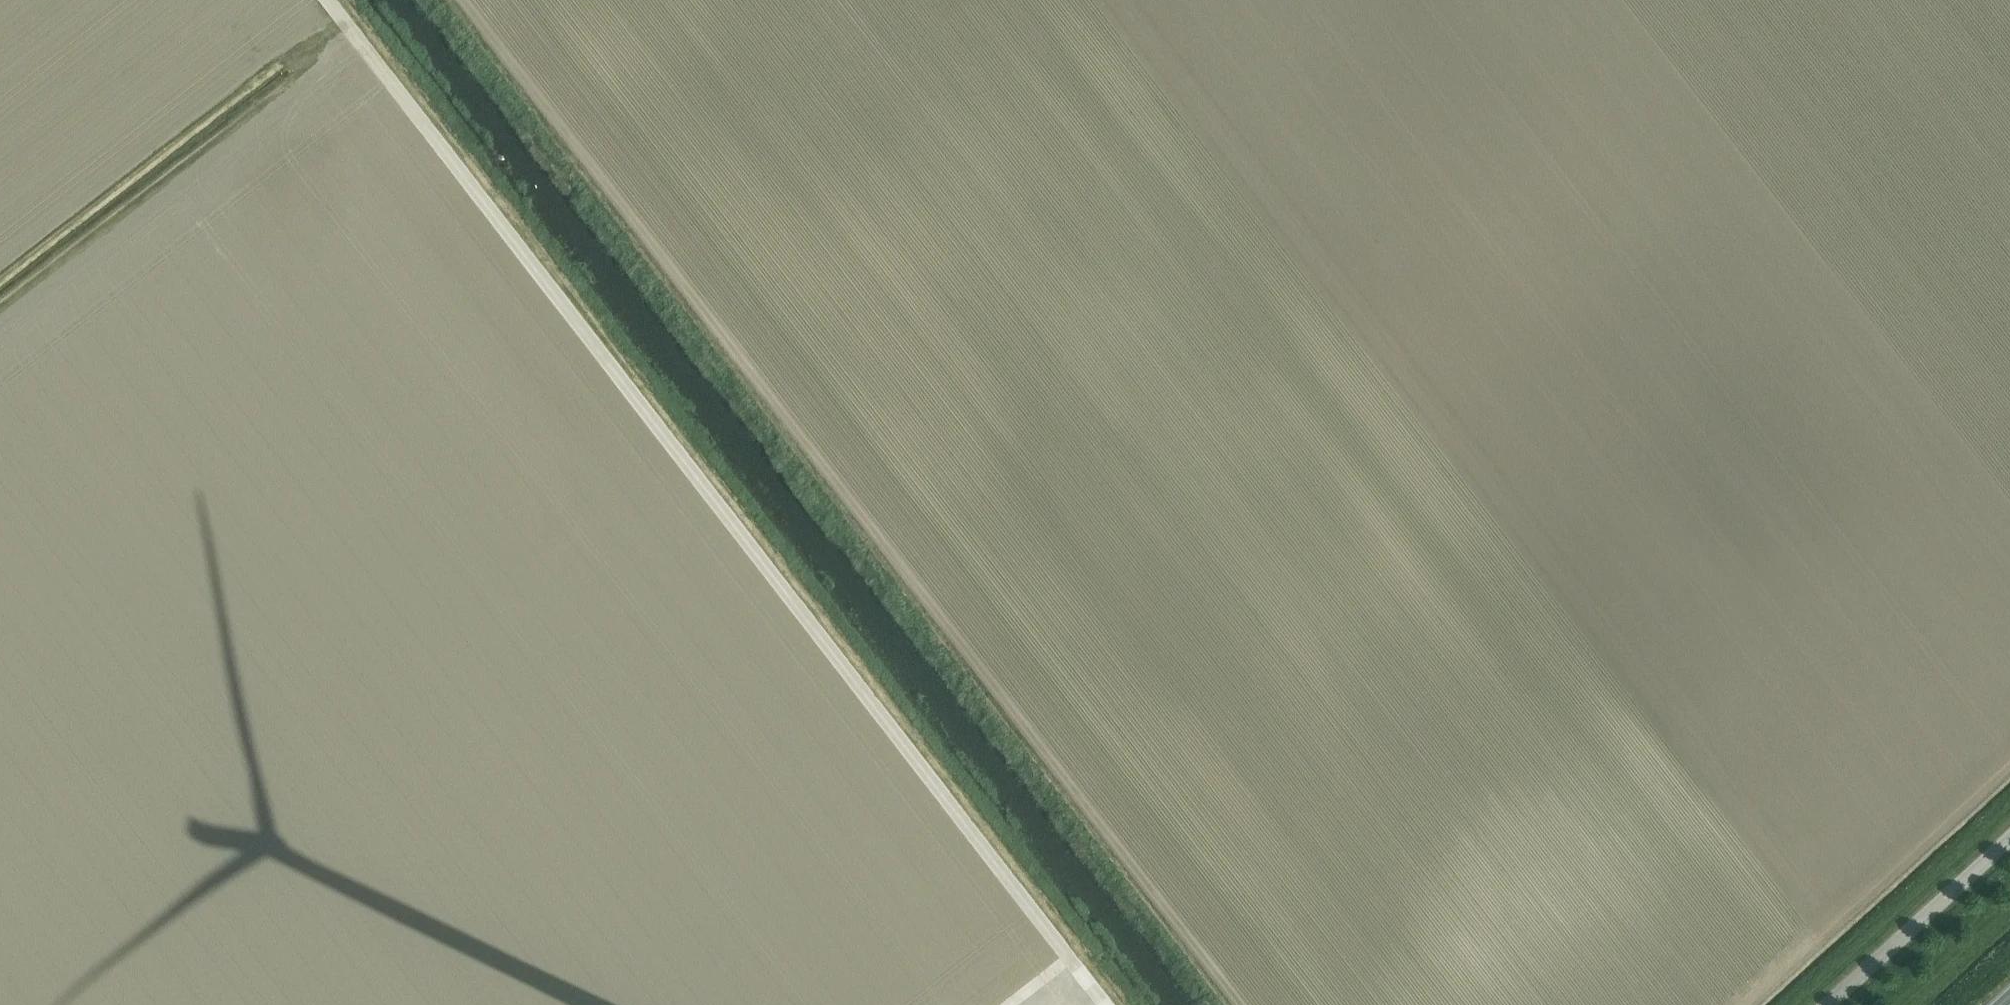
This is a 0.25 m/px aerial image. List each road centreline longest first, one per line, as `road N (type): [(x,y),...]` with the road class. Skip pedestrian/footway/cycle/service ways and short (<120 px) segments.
road 1 (track): [(1105,1004),(325,0)]
road 2 (unclassified): [(1822,1004),(2009,832)]

